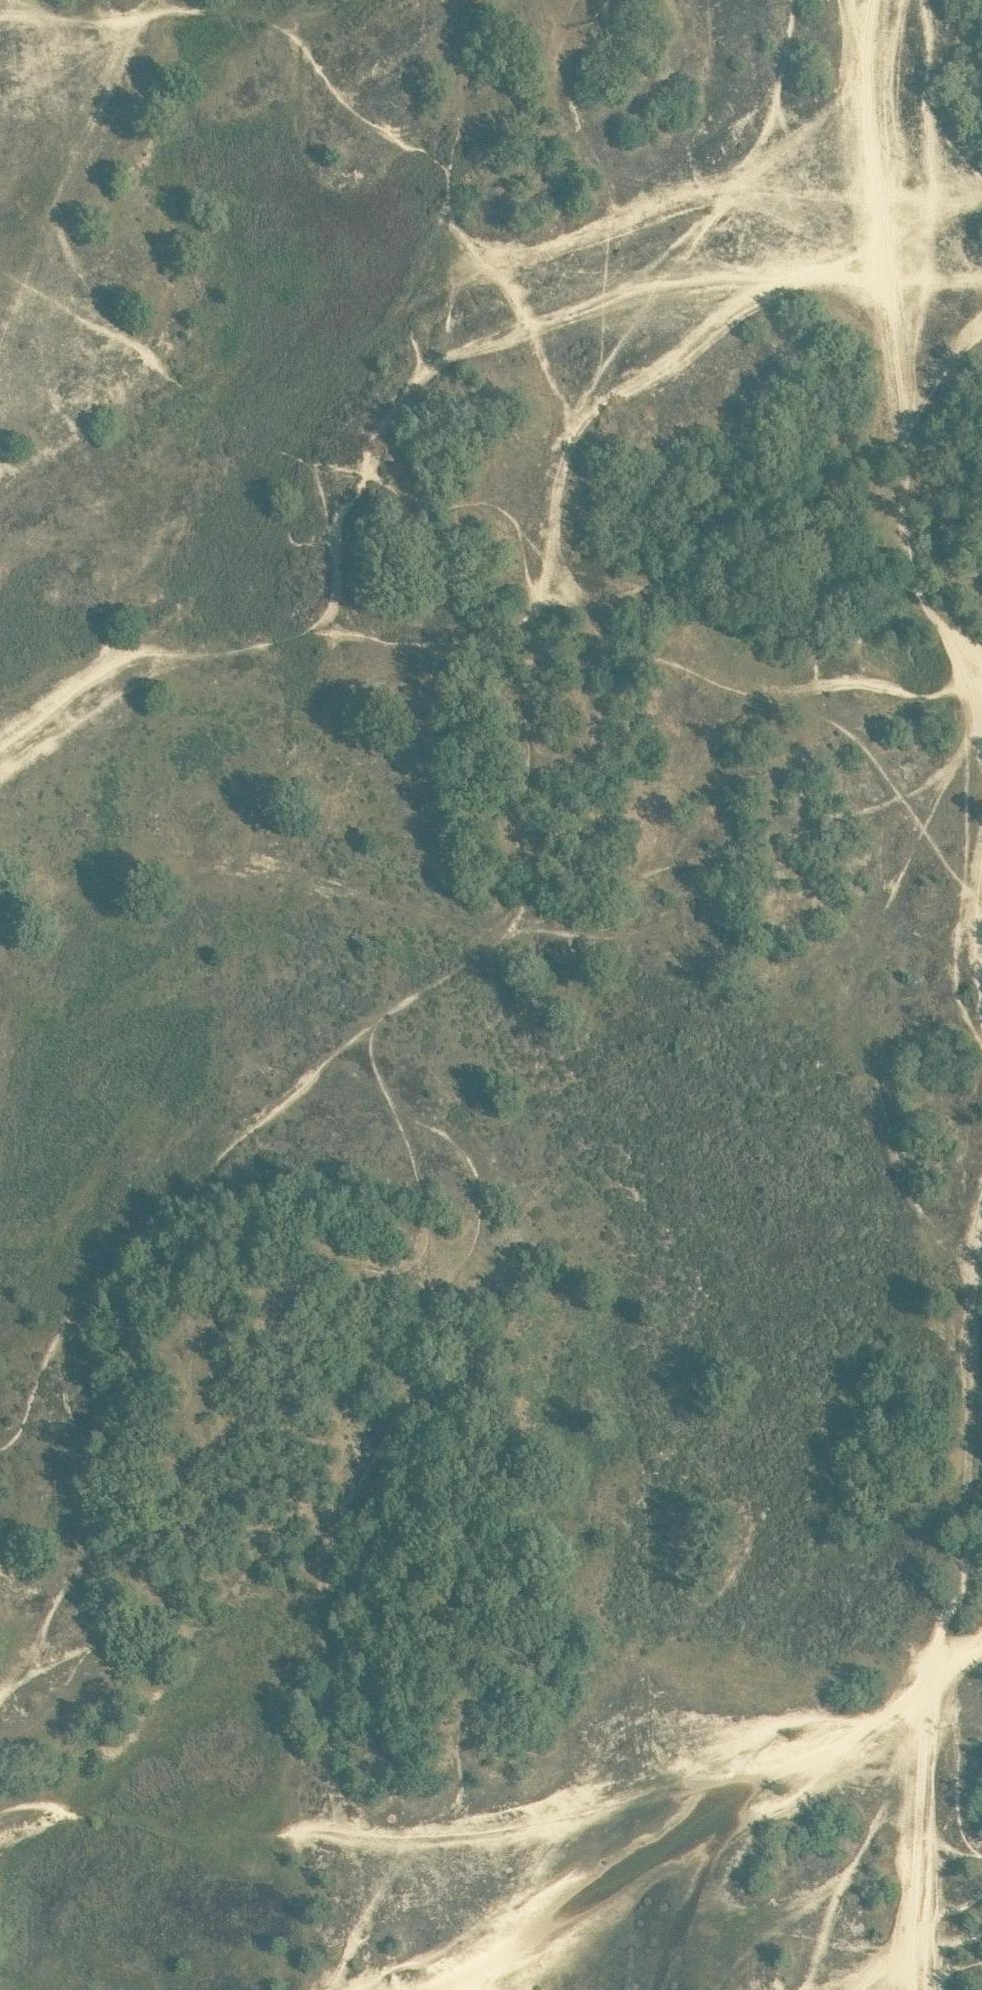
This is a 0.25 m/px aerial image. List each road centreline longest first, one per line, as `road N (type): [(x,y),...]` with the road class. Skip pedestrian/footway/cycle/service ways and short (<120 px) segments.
road 1 (track): [(981,1231),(961,1568),(916,1737),(923,1989)]
road 2 (track): [(901,437),(865,36),(870,0)]
road 3 (track): [(901,437),(901,520),(968,684),(981,780)]

